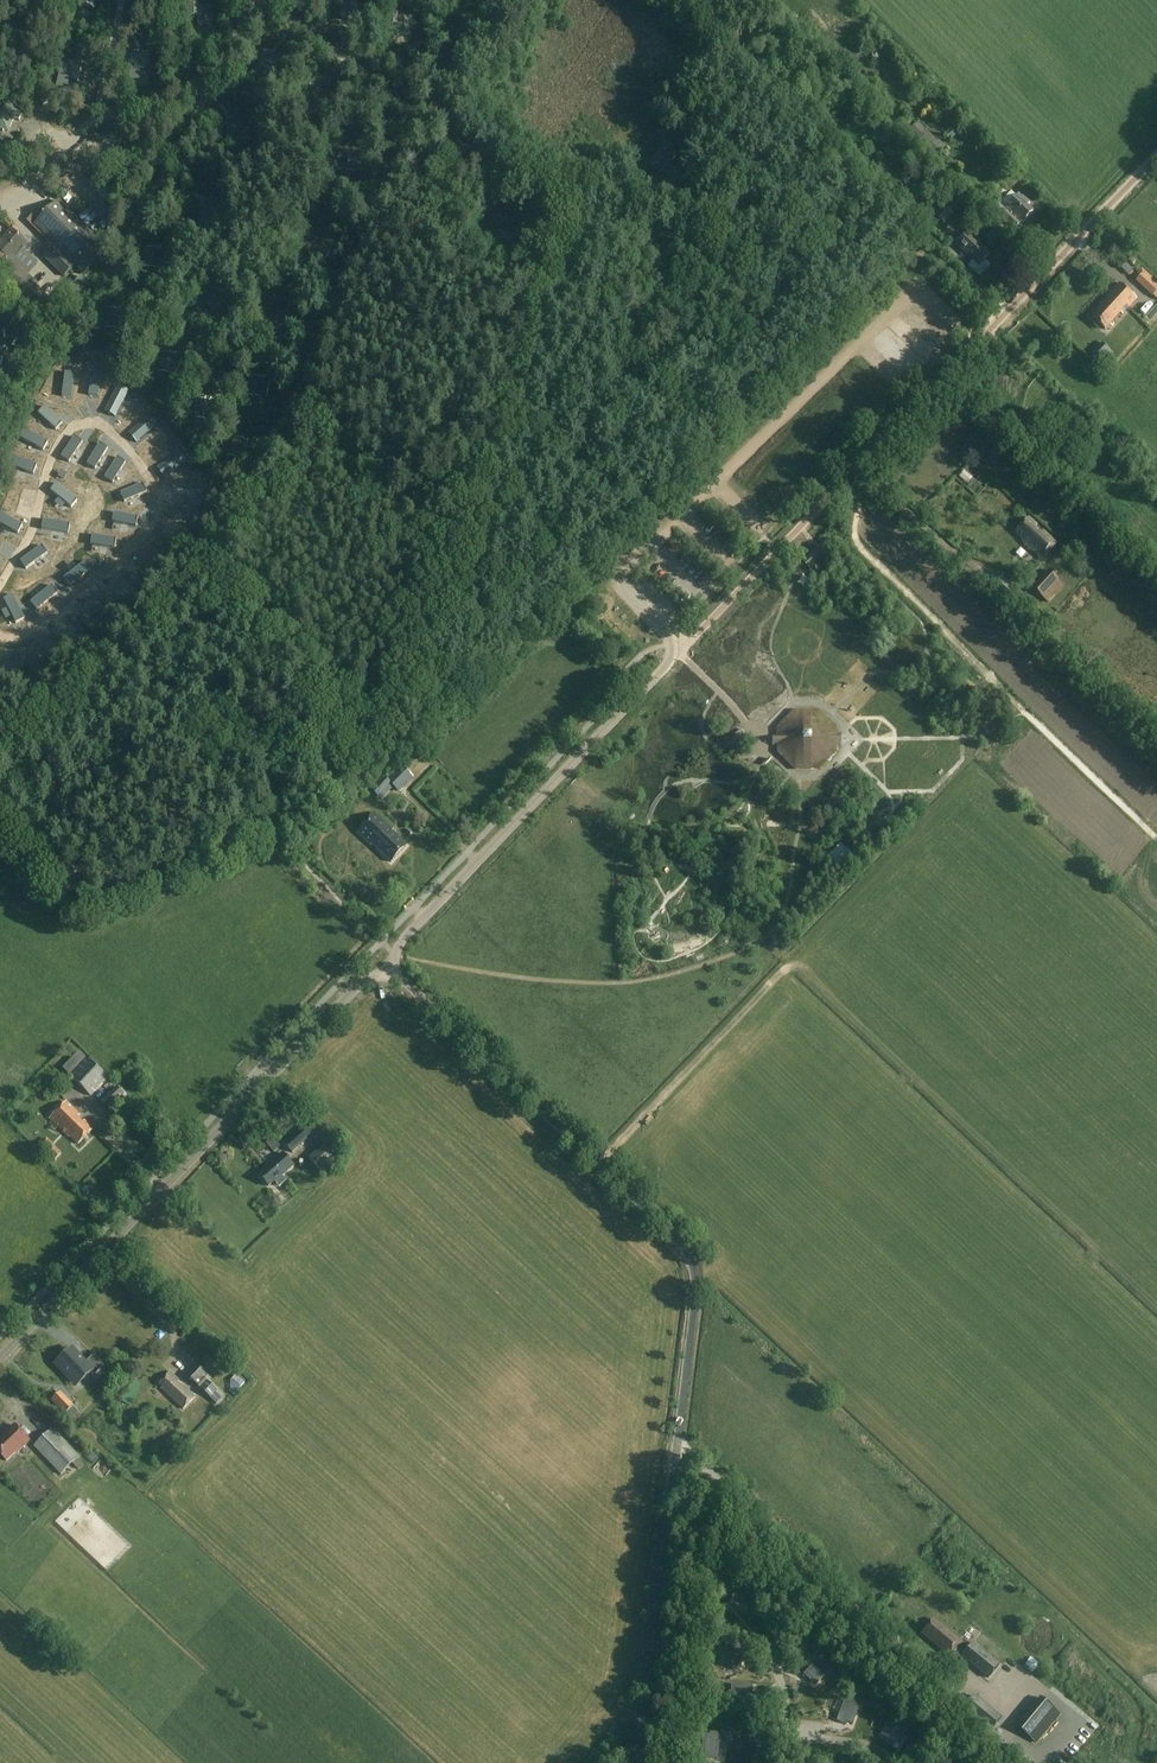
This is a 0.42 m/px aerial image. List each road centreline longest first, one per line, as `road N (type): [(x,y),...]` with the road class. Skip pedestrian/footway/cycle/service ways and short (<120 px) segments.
road 1 (unclassified): [(637,1762),(696,1303),(690,1258),(388,966)]
road 2 (unclassified): [(675,644),(697,634),(1156,157)]
road 3 (unclassified): [(0,1357),(350,994),(388,966)]
road 4 (unclassified): [(675,644),(665,667),(407,934),(388,966)]
road 5 (track): [(1020,706),(854,541),(858,500),(844,481)]
road 6 (track): [(585,1177),(791,967)]
road 7 (track): [(1156,839),(1020,706)]

